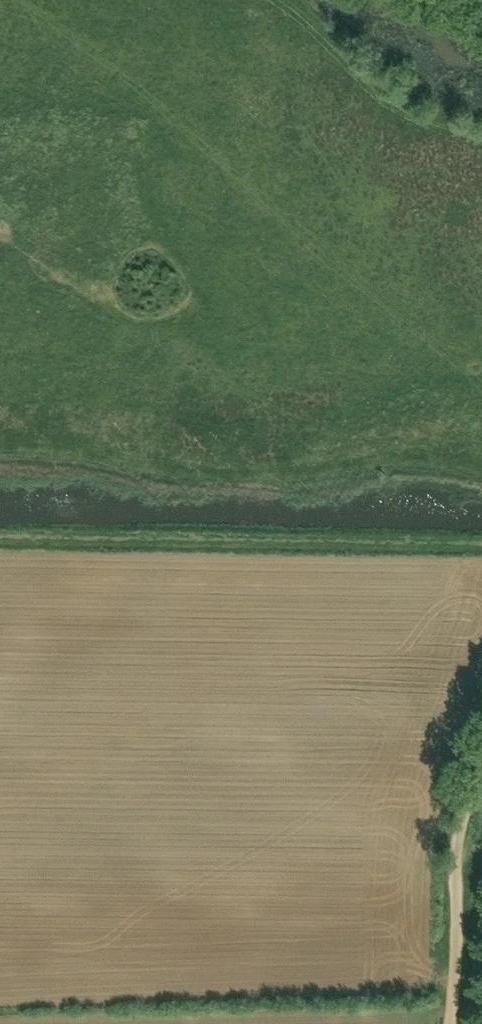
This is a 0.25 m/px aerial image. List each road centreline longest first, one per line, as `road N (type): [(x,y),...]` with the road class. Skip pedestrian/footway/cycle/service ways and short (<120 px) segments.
road 1 (unclassified): [(450,1023),(456,844),(481,766)]

